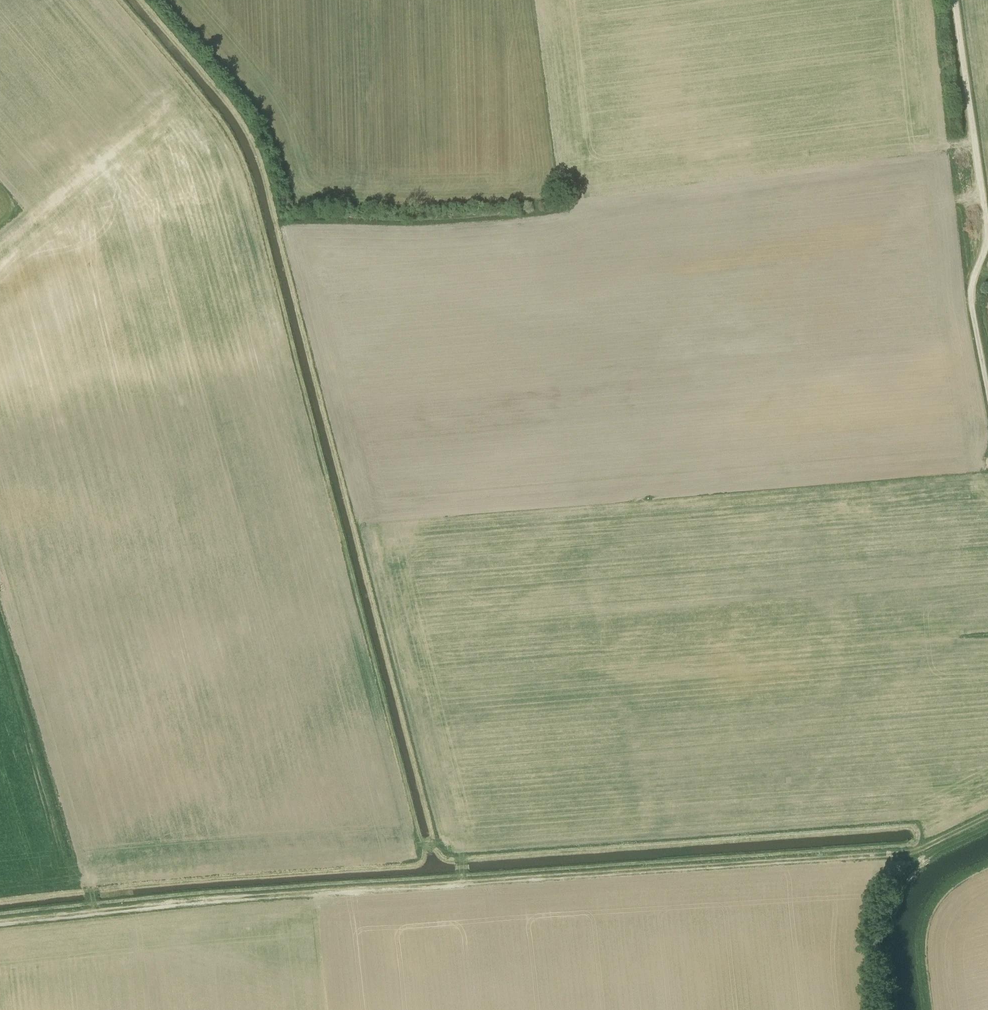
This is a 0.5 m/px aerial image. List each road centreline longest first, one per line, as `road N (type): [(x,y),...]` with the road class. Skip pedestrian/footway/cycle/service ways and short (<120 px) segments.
road 1 (track): [(0,922),(346,889),(892,857),(987,817)]

